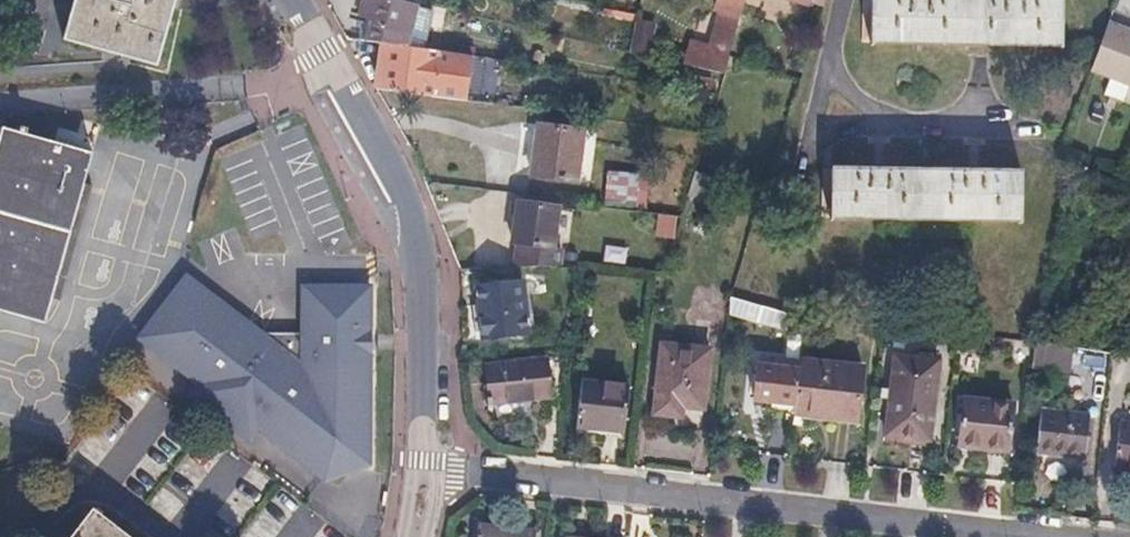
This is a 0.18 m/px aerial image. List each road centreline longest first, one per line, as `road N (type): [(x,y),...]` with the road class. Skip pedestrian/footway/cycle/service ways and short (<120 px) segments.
road 1 (residential): [(425,459),(472,473),(1030,536)]
road 2 (residential): [(422,264),(425,459)]

